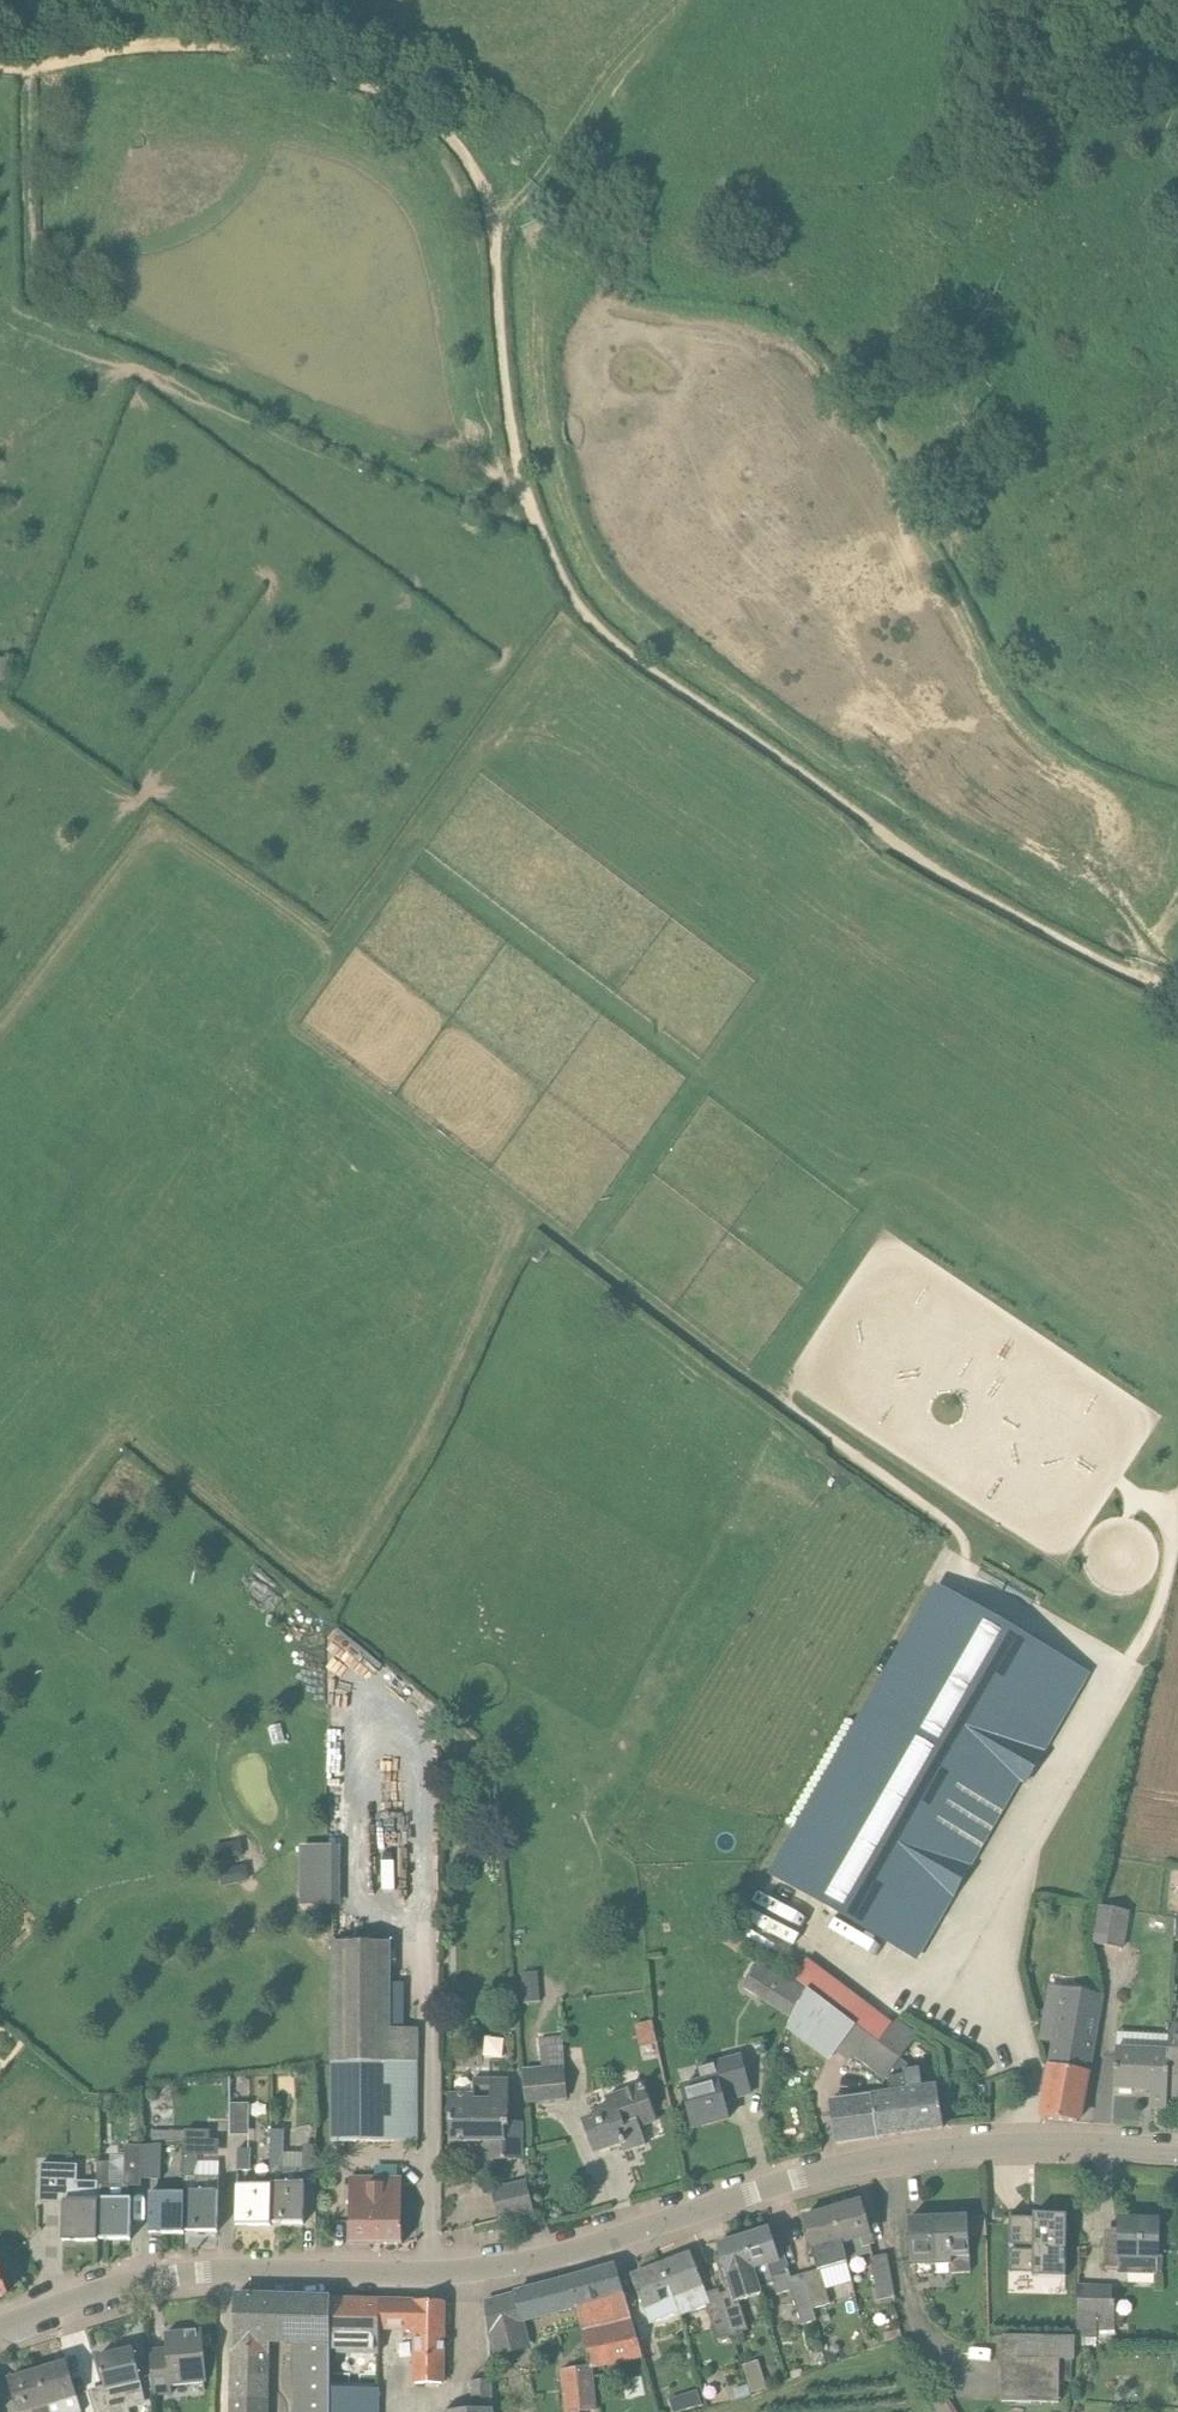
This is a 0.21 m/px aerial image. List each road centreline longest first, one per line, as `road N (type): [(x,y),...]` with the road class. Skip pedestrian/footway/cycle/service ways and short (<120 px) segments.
road 1 (track): [(1177,1000),(955,883),(589,620),(558,574),(527,495),(501,360),(486,204),(440,130),(388,96),(261,51),(177,44),(0,66)]
road 2 (tertiary): [(0,2327),(163,2277),(420,2273),(540,2259),(892,2155),(1042,2143),(1177,2149)]

